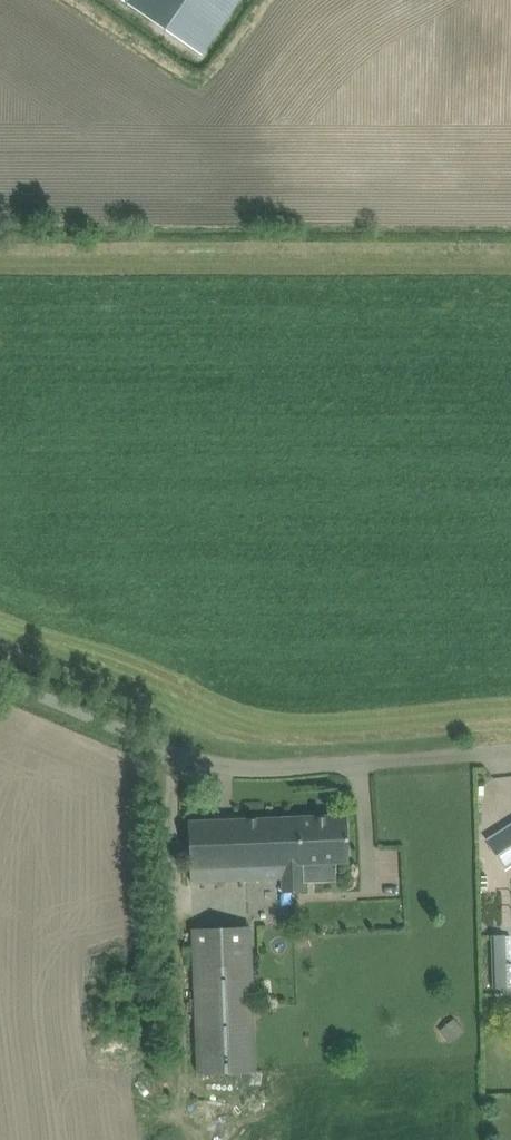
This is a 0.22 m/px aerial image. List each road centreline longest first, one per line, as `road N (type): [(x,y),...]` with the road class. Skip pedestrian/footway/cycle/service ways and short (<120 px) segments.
road 1 (unclassified): [(510,748),(231,776),(184,767),(0,693)]

